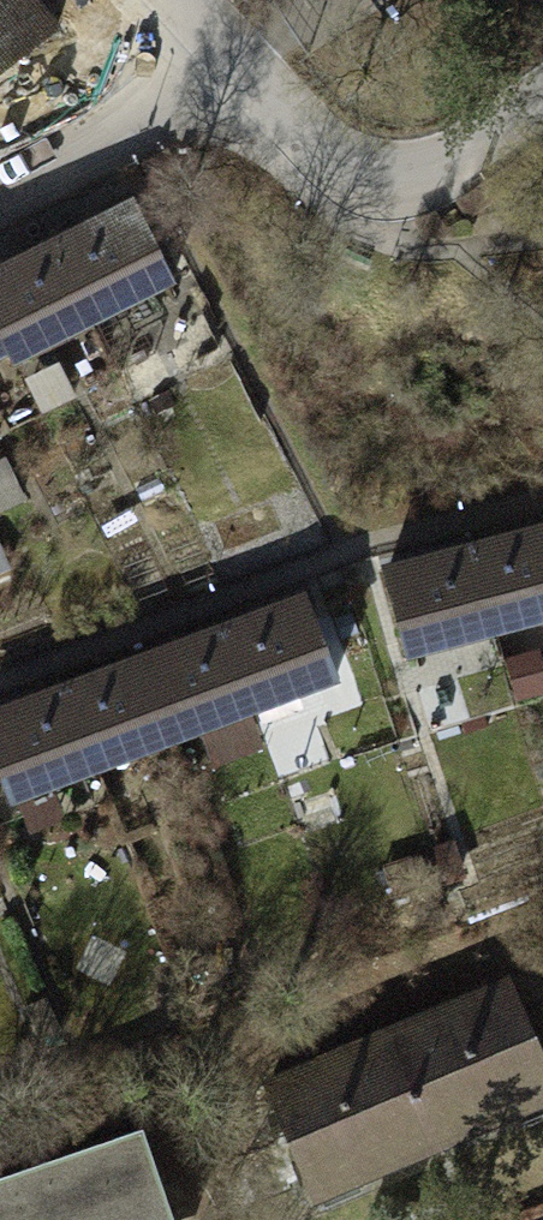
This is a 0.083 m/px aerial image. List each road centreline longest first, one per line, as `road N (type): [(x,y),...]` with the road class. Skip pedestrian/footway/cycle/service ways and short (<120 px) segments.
road 1 (residential): [(0,174),(206,68)]
road 2 (residential): [(206,68),(364,189)]
road 3 (residential): [(542,111),(490,147),(364,189)]

